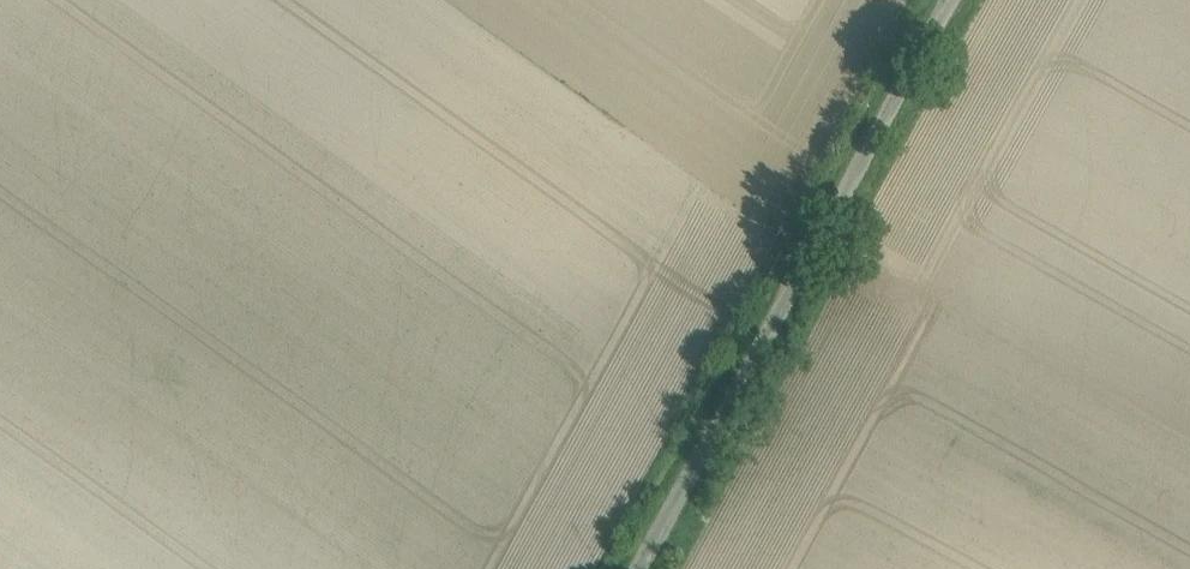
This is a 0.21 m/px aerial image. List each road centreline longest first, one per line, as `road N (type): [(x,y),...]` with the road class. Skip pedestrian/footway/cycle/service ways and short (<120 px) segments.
road 1 (unclassified): [(949,0),(639,568)]

